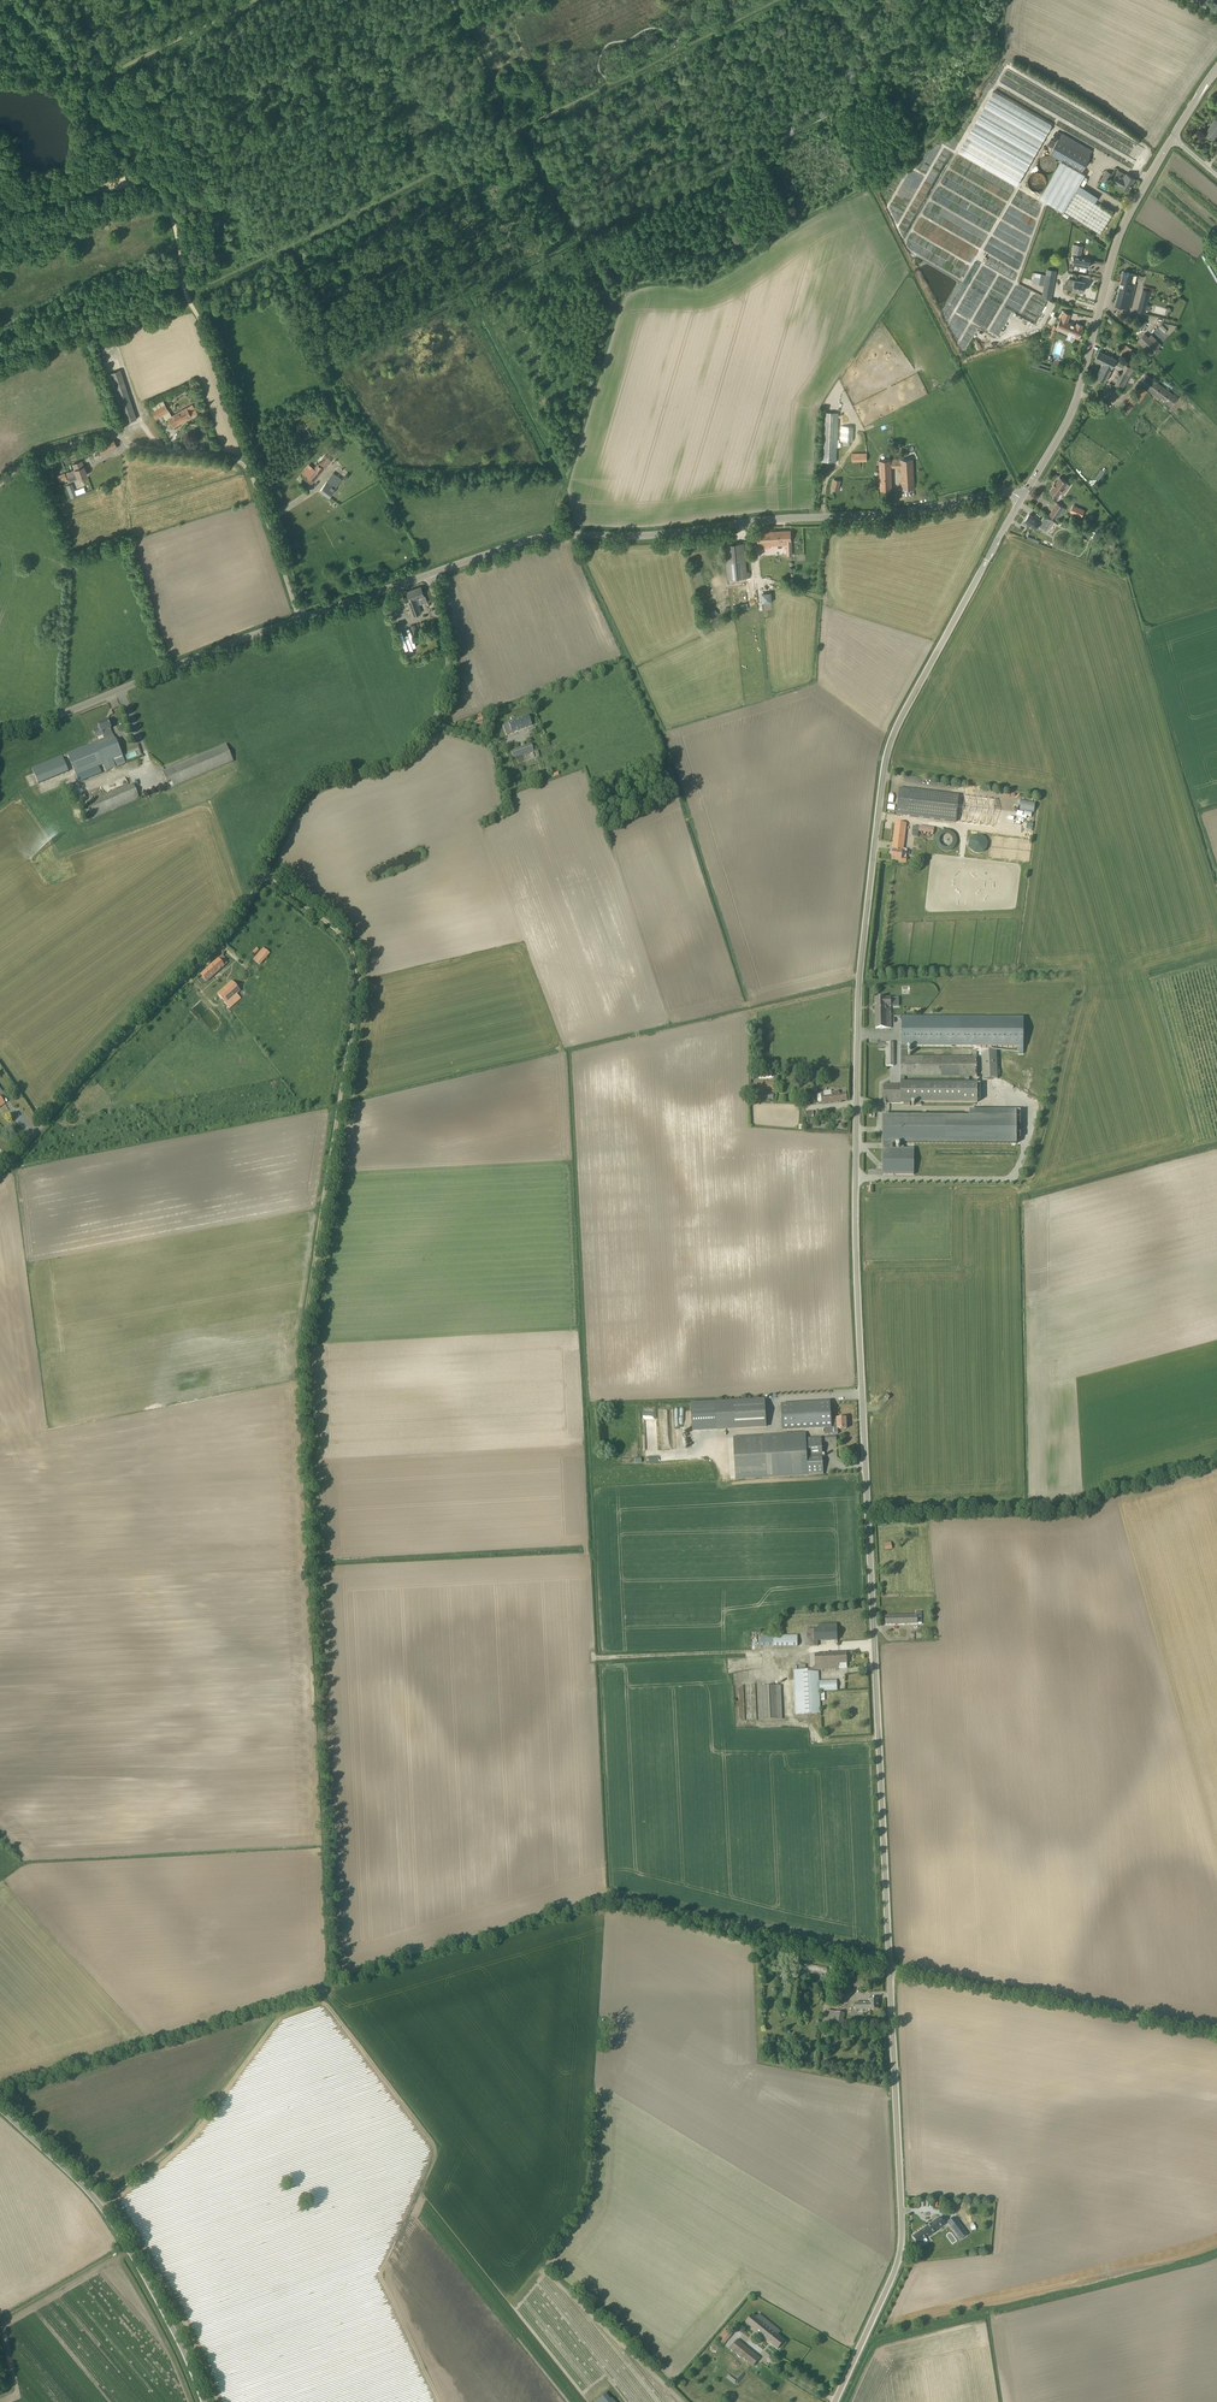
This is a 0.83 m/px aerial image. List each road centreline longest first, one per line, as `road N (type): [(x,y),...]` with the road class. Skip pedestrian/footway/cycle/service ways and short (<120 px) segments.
road 1 (tertiary): [(890,1967),(858,1271),(863,962),(884,768),(894,735),(1021,499)]
road 2 (track): [(0,2088),(333,1988),(351,1974),(603,1894),(589,1555)]
road 3 (unclassified): [(0,1178),(110,1049),(228,936),(303,802),(327,783),(393,765),(439,715),(451,640),(431,575)]
road 4 (tertiary): [(431,575),(558,532),(639,537),(891,515),(1003,491),(1021,499)]
road 5 (track): [(302,1339),(349,1043),(352,955),(342,934),(264,874)]
road 6 (tertiary): [(837,2401),(901,2250),(890,1967)]
road 7 (unclassified): [(300,618),(255,467),(239,456),(98,437),(42,451),(0,487)]
road 8 (tertiary): [(1021,499),(1068,425),(1131,209),(1172,137)]
road 9 (unclassified): [(209,2401),(188,2346),(110,2207),(0,2102)]
road 10 (unclassified): [(890,1967),(1216,2028)]
road 11 (tertiary): [(0,731),(45,721),(300,618)]
road 12 (track): [(424,2200),(584,2401)]
road 13 (track): [(188,296),(255,467)]
road 14 (track): [(737,1653),(595,1659)]
road 15 (tertiary): [(300,618),(431,575)]
road 16 (track): [(609,84),(598,67),(609,43),(656,28),(678,49)]
road 17 (track): [(154,182),(173,216),(188,296)]

